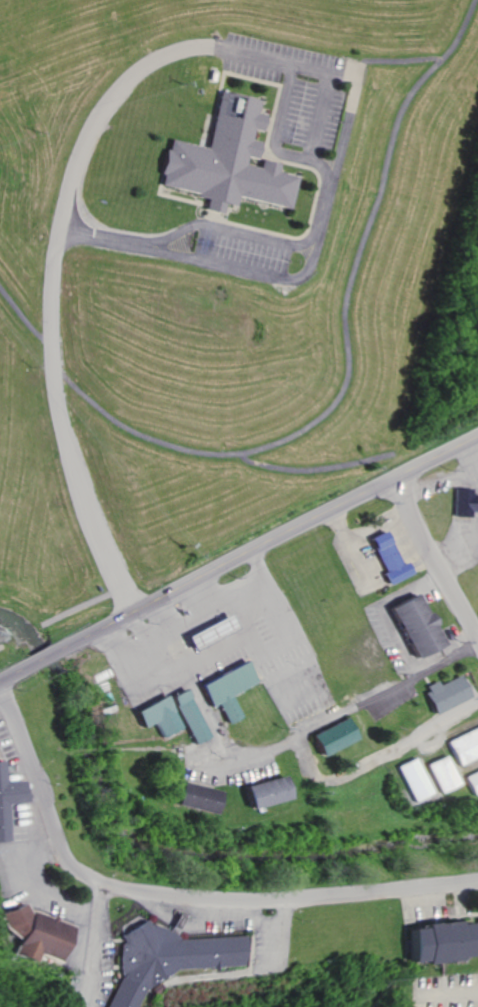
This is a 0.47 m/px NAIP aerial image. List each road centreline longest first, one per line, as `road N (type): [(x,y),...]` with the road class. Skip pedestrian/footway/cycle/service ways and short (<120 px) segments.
road 1 (residential): [(477,878),(211,898),(93,878),(57,844),(0,681)]
road 2 (primary): [(61,650),(477,436)]
road 3 (residential): [(206,764),(269,750),(477,640)]
road 4 (residential): [(477,703),(338,779),(318,775),(296,734)]
road 5 (residential): [(477,637),(396,477)]

